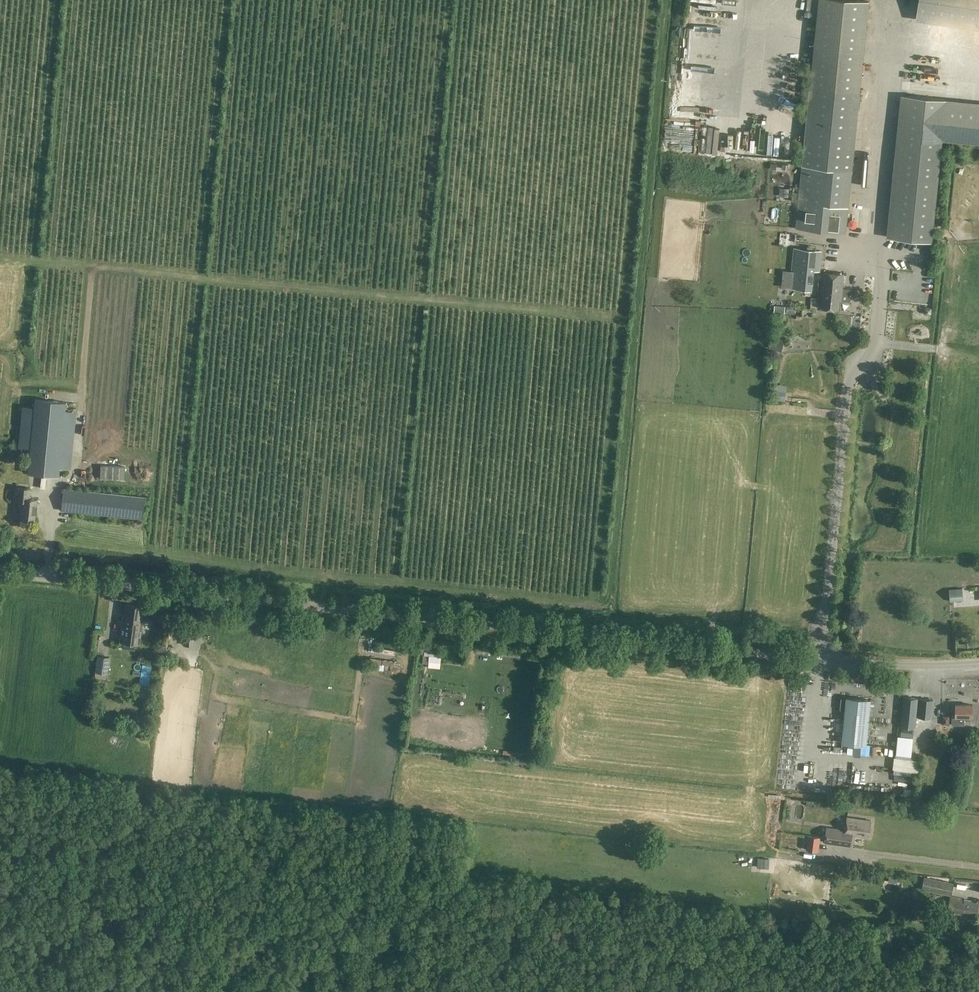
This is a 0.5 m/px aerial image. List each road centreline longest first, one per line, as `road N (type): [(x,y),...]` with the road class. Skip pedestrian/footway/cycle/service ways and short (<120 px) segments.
road 1 (track): [(73,519),(145,528),(145,555),(609,610),(669,0)]
road 2 (unclassified): [(978,664),(823,662),(0,574)]
road 3 (track): [(0,260),(626,322)]
road 4 (track): [(626,322),(655,0)]
road 5 (track): [(597,609),(626,322)]
road 6 (track): [(94,269),(84,392)]

